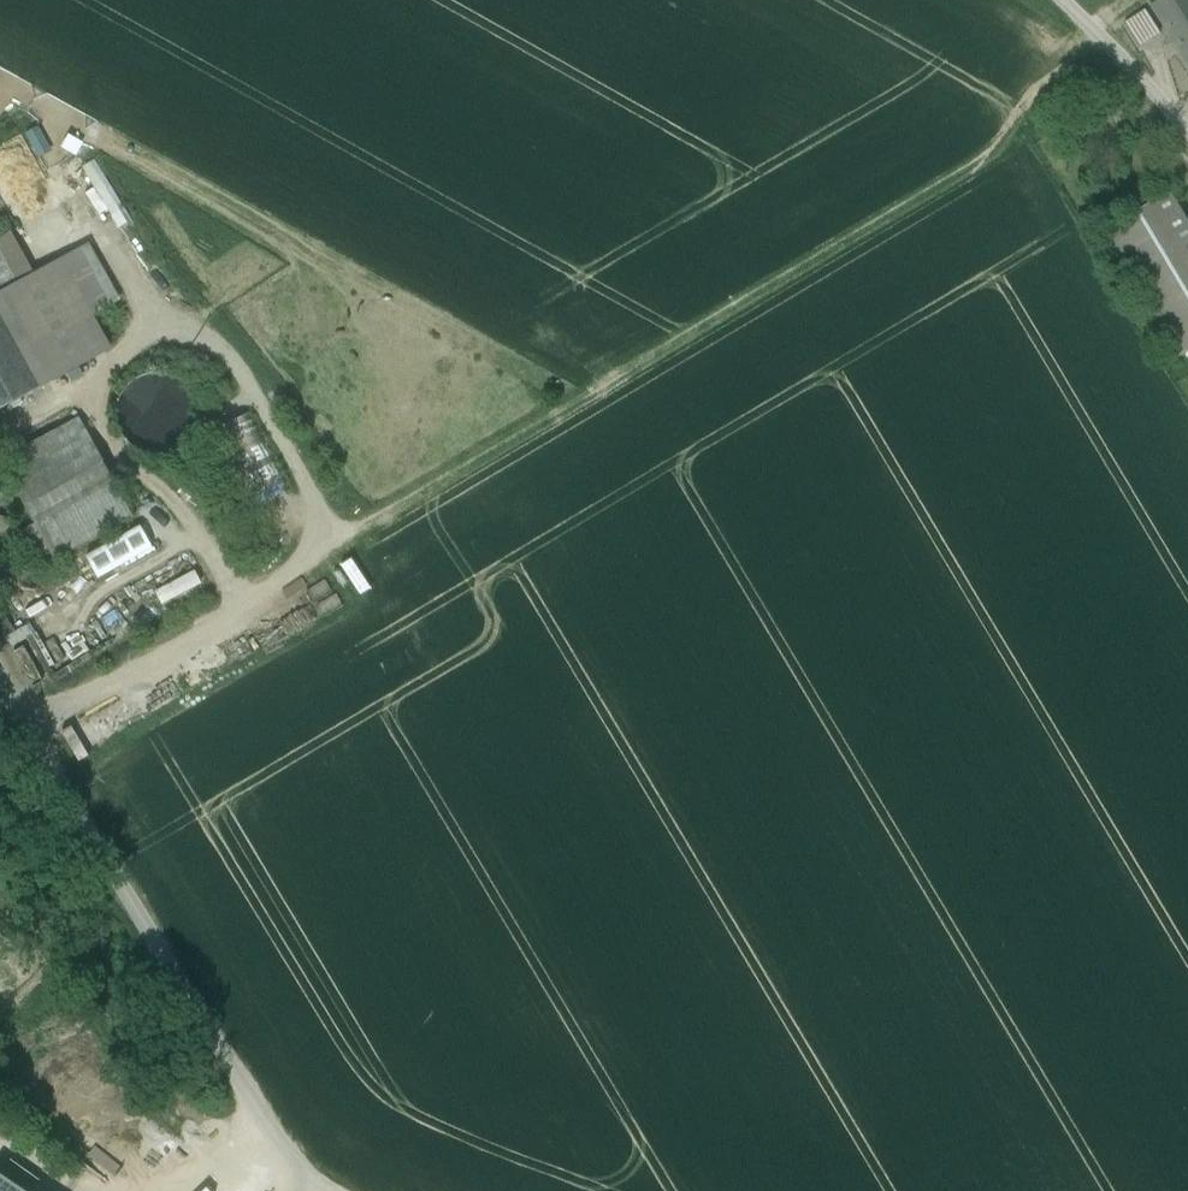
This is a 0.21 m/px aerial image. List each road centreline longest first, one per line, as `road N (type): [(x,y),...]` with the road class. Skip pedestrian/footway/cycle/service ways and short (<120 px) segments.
road 1 (track): [(304,1179),(256,1117),(0,702)]
road 2 (track): [(1187,134),(1060,0)]

